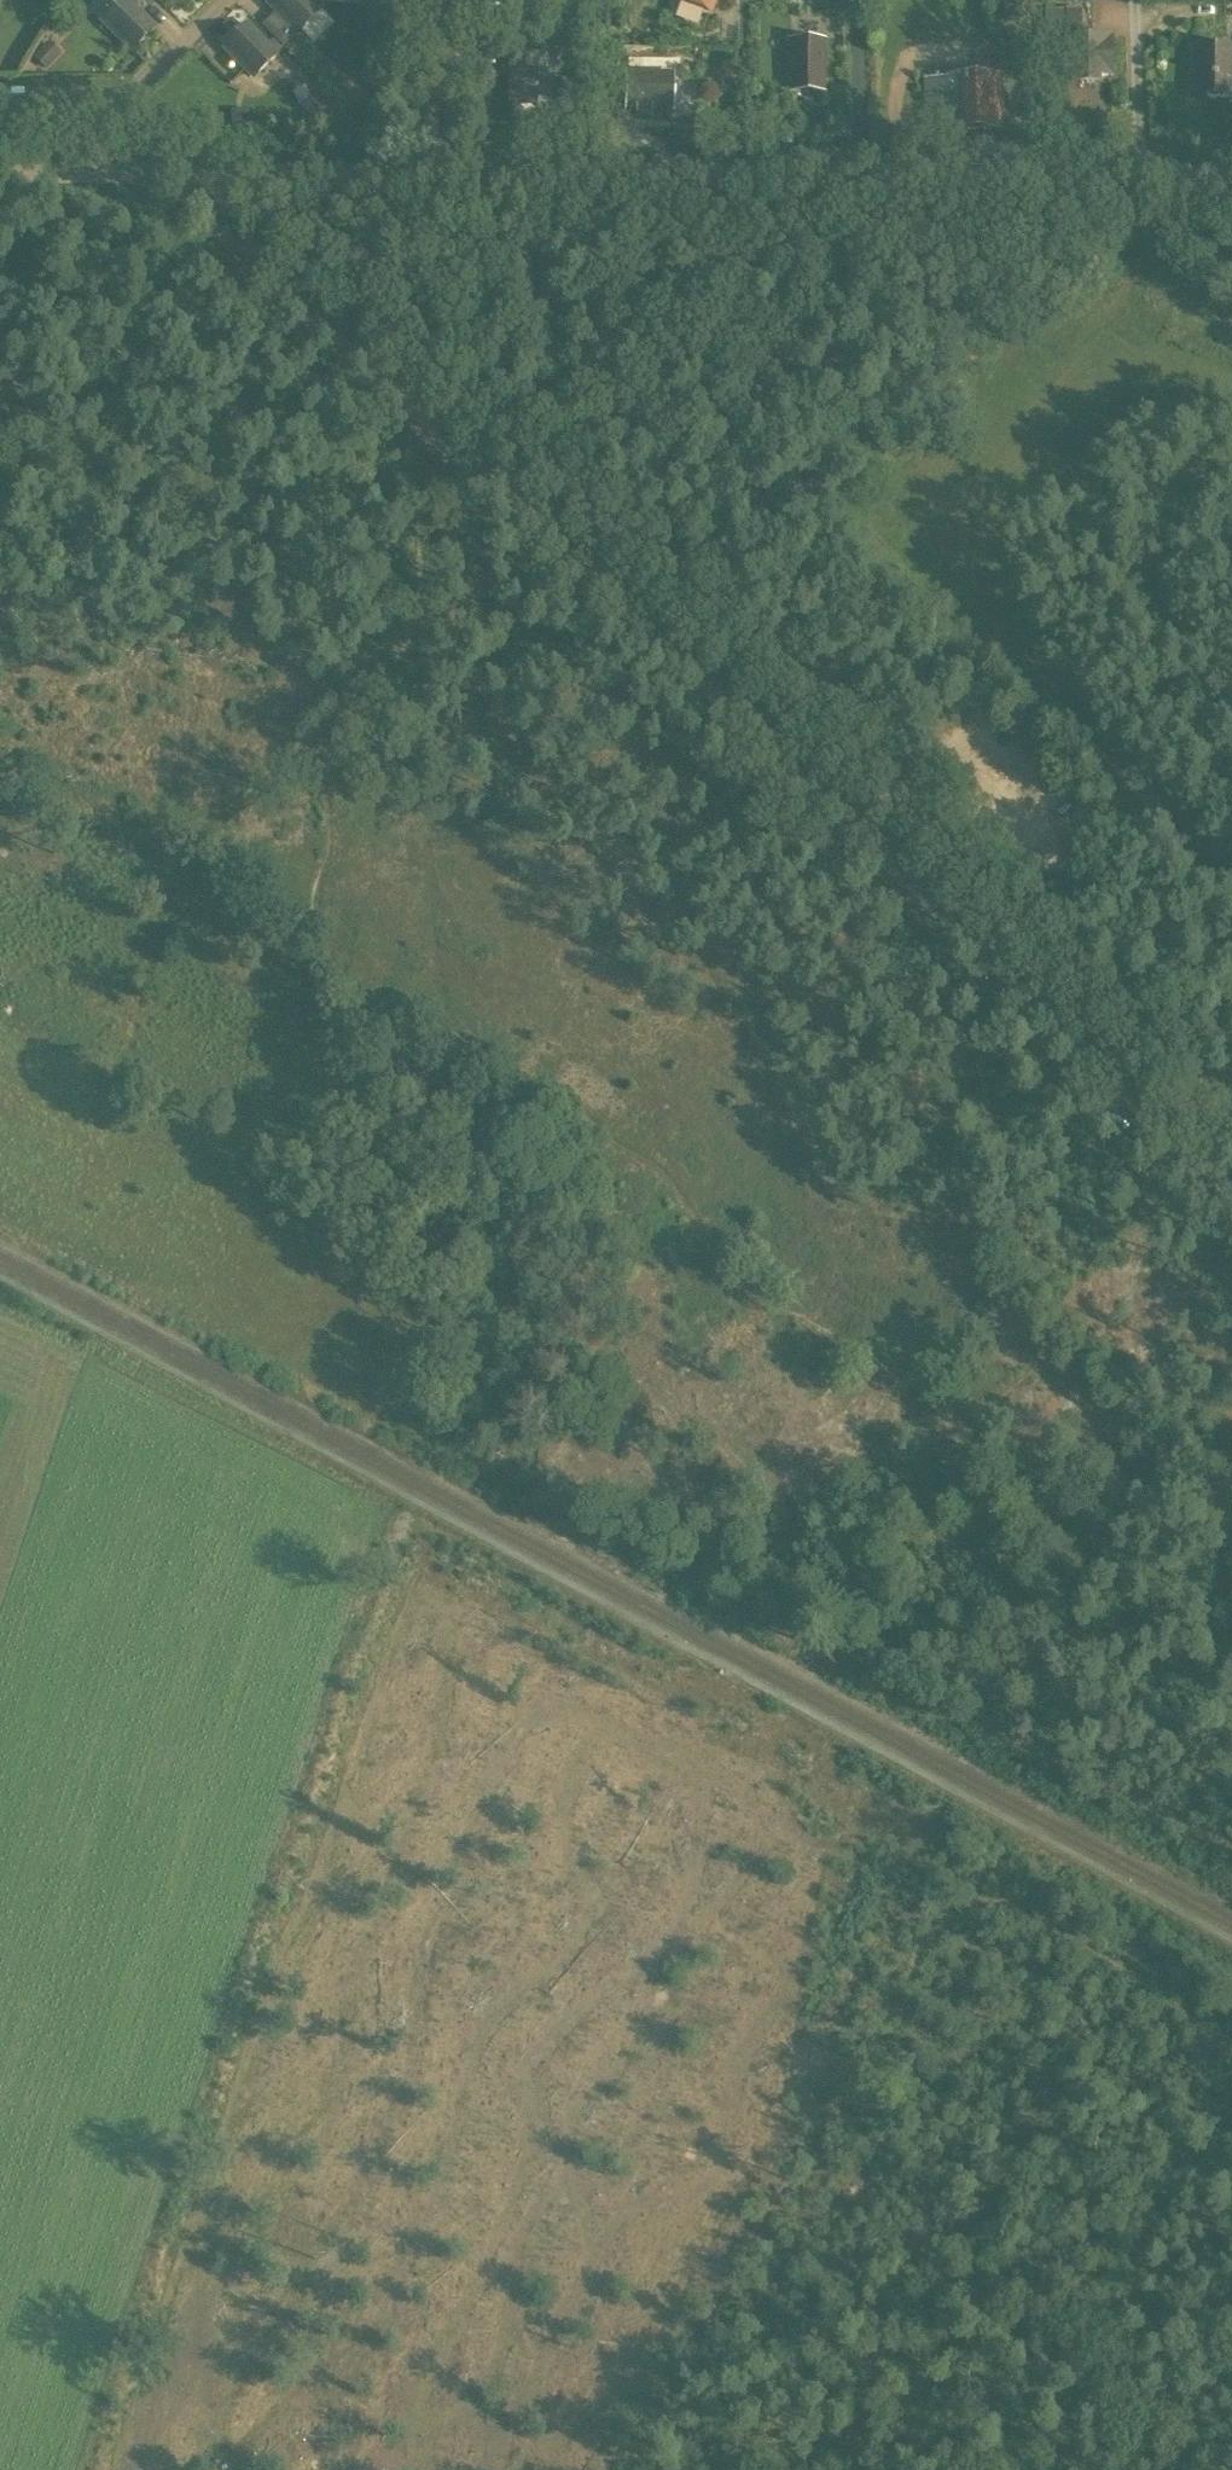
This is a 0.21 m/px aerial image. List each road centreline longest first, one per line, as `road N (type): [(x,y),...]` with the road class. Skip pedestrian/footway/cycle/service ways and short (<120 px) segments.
road 1 (track): [(430,424),(1231,1193)]
road 2 (unclassified): [(430,176),(1231,175)]
road 3 (track): [(174,174),(430,424)]
road 4 (unclassified): [(430,176),(98,175)]
road 5 (track): [(431,278),(431,0)]
road 6 (track): [(1142,175),(1137,0)]
road 7 (track): [(857,175),(855,0)]
road 8 (residential): [(222,0),(101,119)]
road 9 (track): [(430,424),(431,278)]
road 10 (residential): [(101,119),(100,95),(0,96)]

